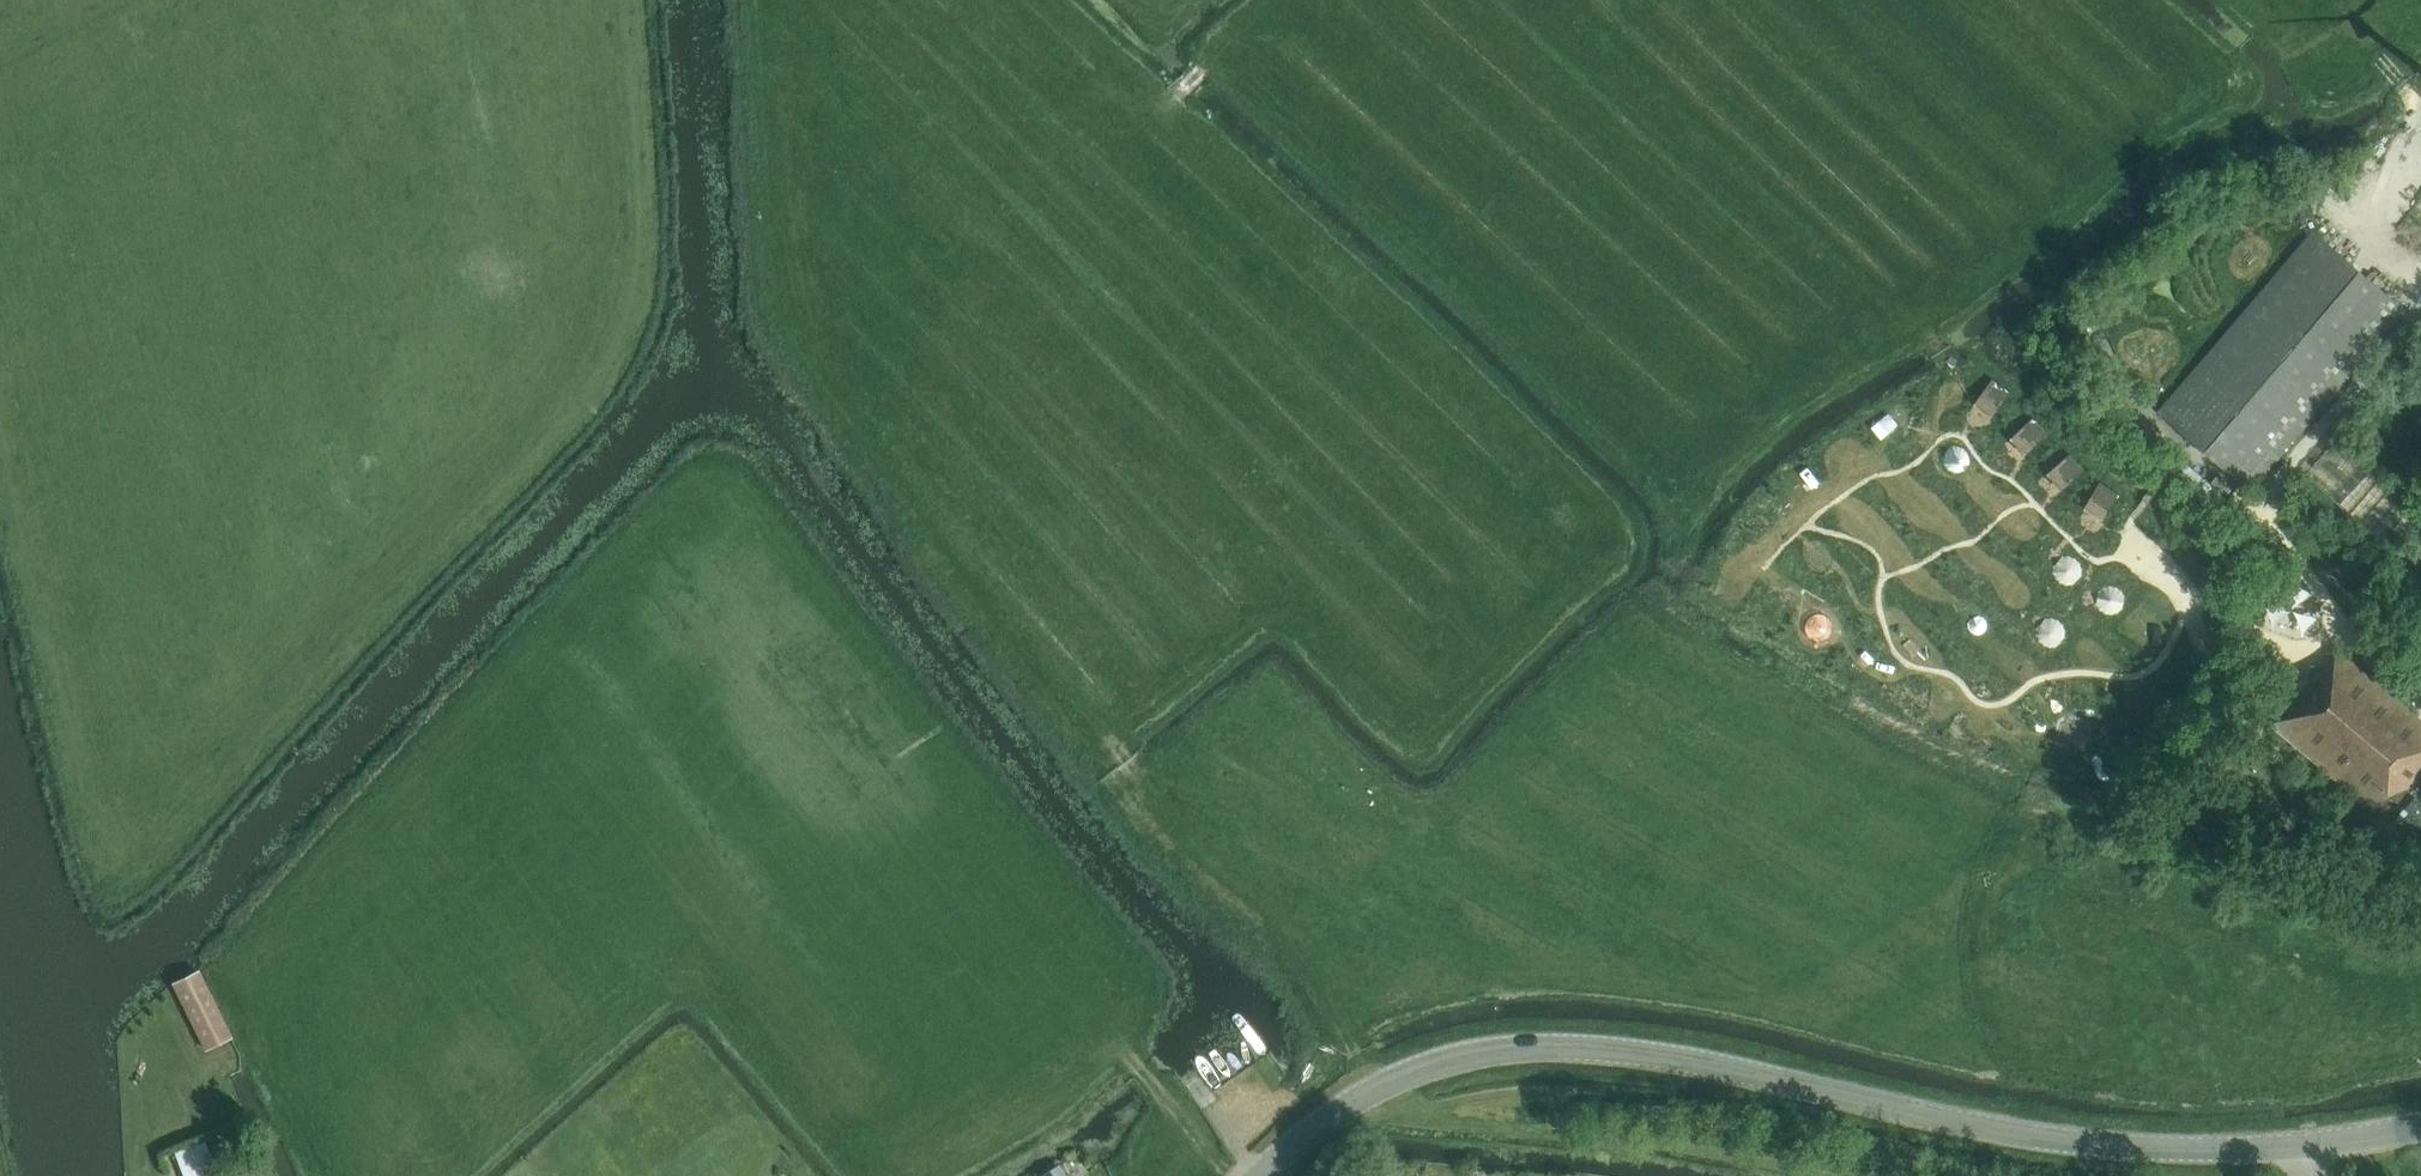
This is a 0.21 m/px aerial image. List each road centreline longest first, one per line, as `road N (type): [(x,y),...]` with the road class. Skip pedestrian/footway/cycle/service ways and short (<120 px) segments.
road 1 (tertiary): [(1261,1175),(1325,1118),(1393,1078),(1463,1054),(1547,1045),(1667,1055),(2019,1133),(2176,1150),(2316,1145)]

